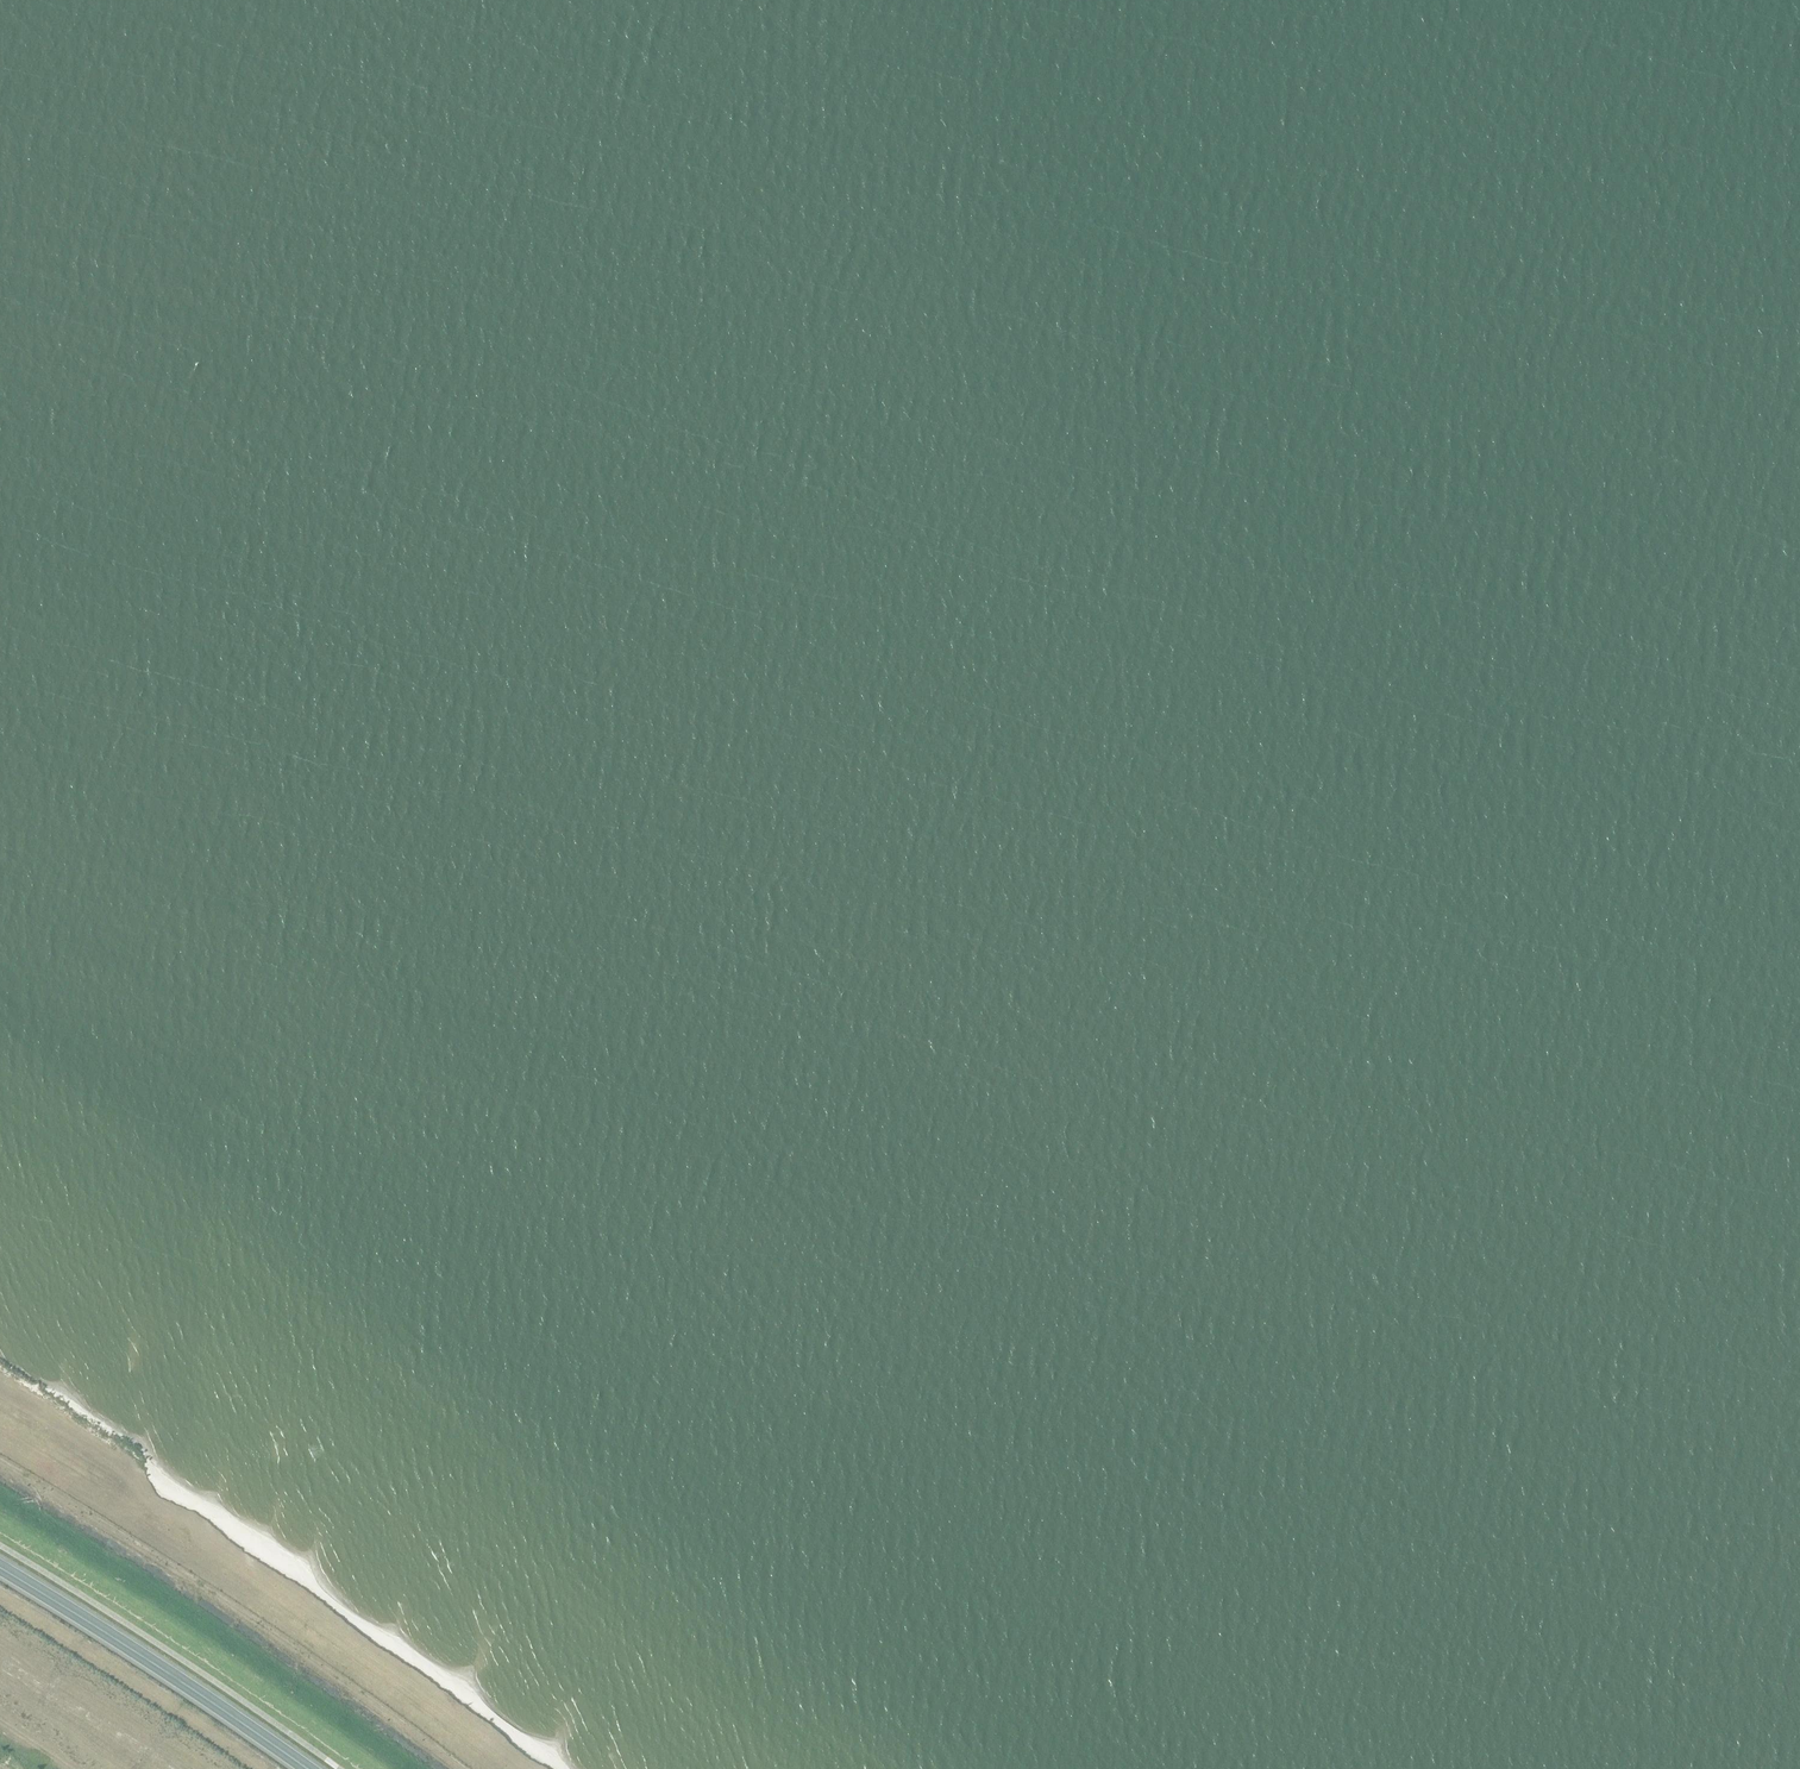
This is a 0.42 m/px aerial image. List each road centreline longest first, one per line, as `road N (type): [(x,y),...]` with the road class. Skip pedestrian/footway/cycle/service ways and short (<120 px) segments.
road 1 (trunk): [(307,1768),(0,1569)]

